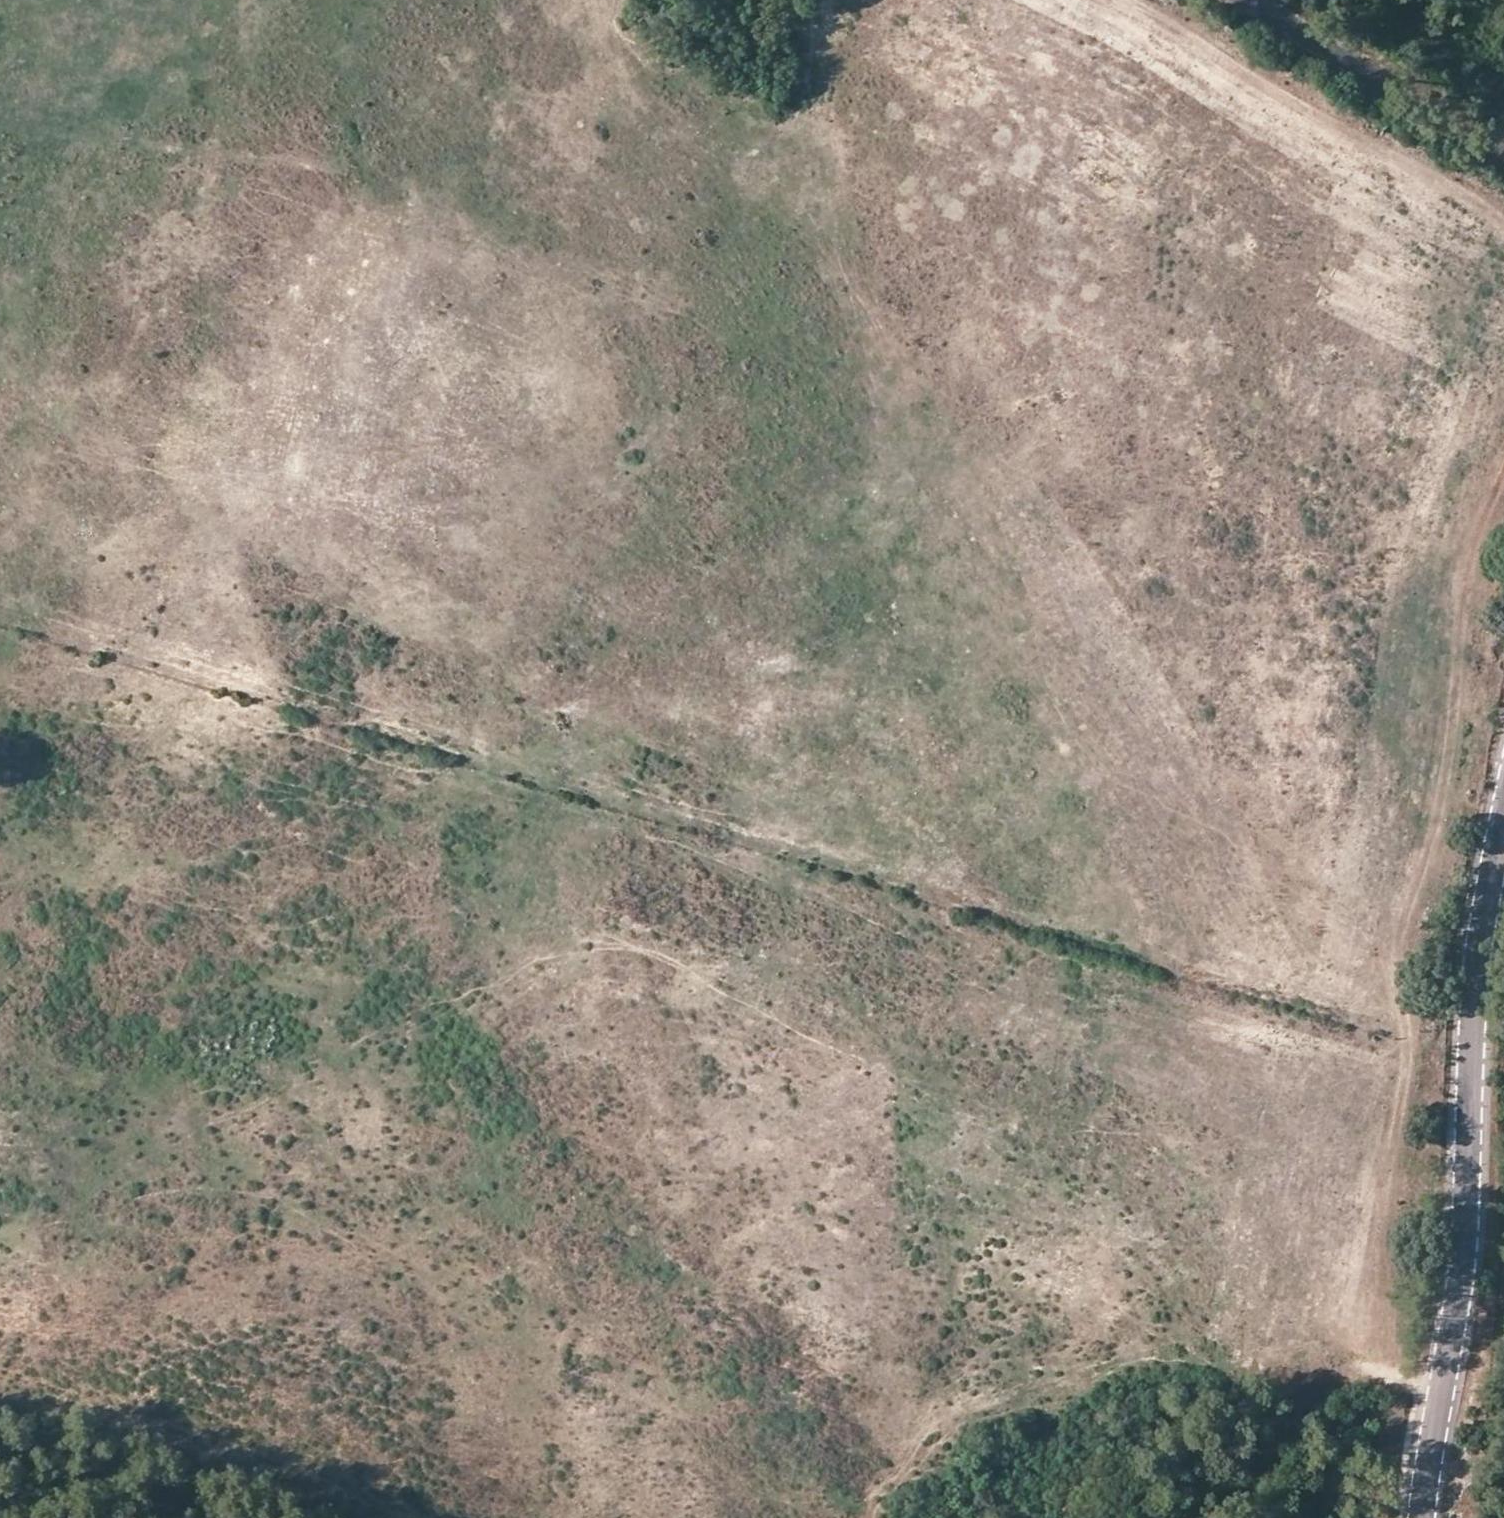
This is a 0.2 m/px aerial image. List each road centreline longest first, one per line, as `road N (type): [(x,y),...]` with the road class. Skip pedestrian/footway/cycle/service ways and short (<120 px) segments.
road 1 (unclassified): [(1423,1517),(1466,1263),(1479,966),(1503,822)]
road 2 (track): [(1444,1389),(1381,1381),(1322,1388),(1299,1407),(1262,1474)]

